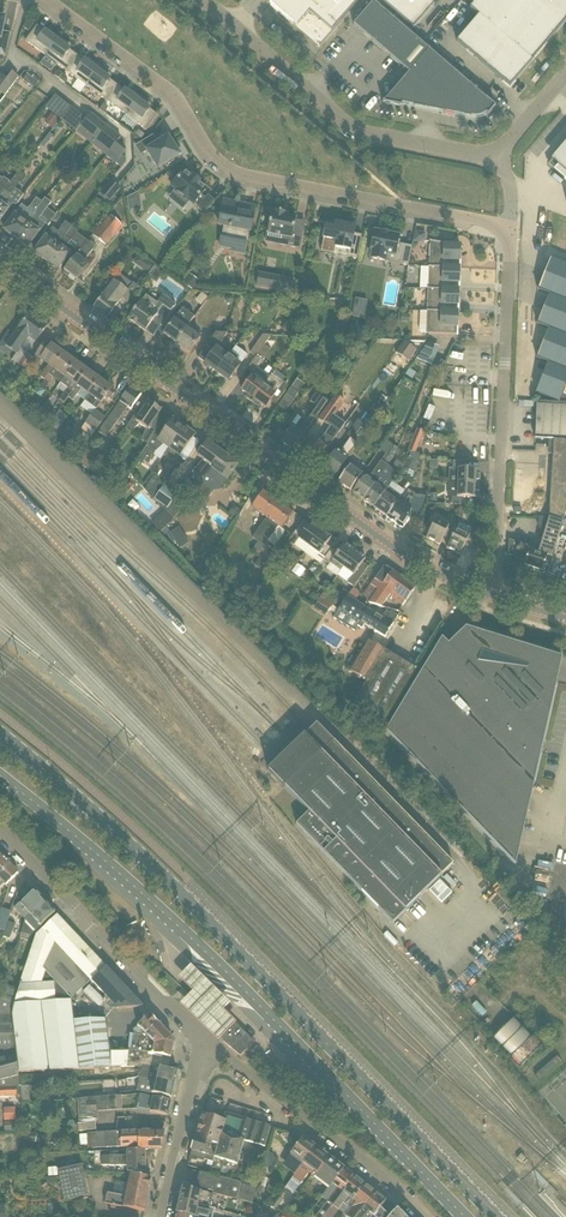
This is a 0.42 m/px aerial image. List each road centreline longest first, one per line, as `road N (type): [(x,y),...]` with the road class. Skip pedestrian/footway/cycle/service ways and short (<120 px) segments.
road 1 (secondary): [(495,1216),(149,862),(0,735)]
road 2 (secondary): [(0,776),(226,972),(465,1216)]
road 3 (unclassified): [(490,596),(399,552),(0,264)]
road 4 (unclassified): [(511,231),(241,179),(212,157),(175,95),(45,0)]
road 5 (unclassified): [(490,596),(511,231)]
road 6 (unclassified): [(204,0),(364,136),(497,159)]
road 7 (residential): [(212,1048),(0,826)]
road 8 (residential): [(427,1216),(212,1048)]
road 9 (residential): [(162,1216),(202,1061),(212,1048)]

